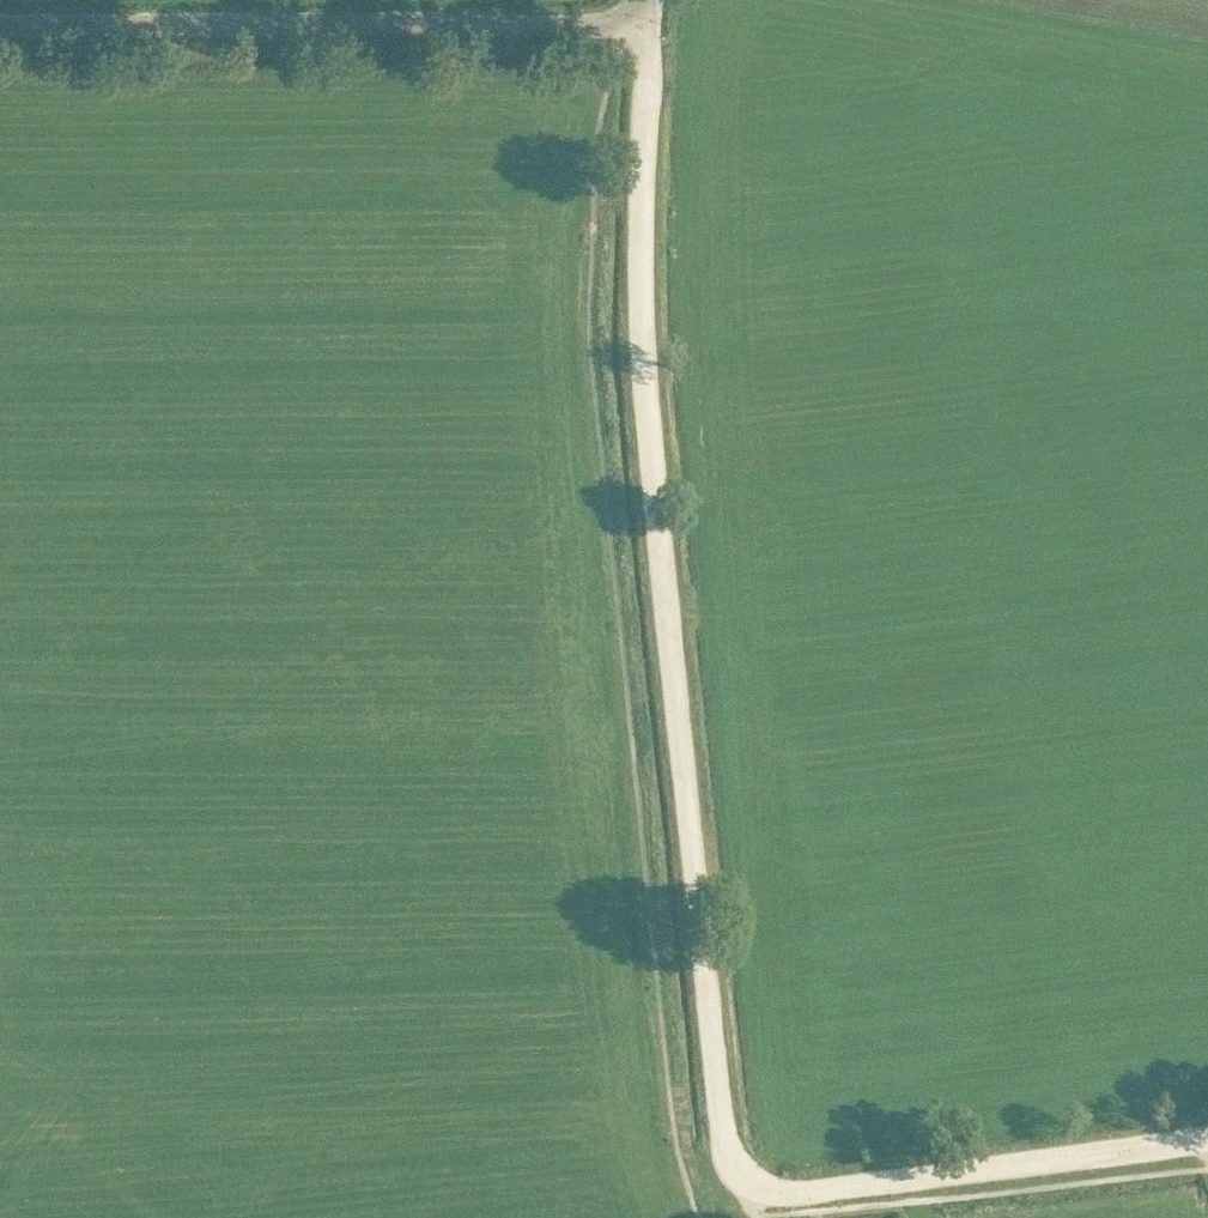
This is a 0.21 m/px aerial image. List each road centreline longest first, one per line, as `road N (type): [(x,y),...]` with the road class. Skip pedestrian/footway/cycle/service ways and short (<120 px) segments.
road 1 (unclassified): [(1207,1145),(807,1195),(746,1190),(718,1115),(643,359),(650,37)]
road 2 (unclassified): [(0,49),(650,37)]

